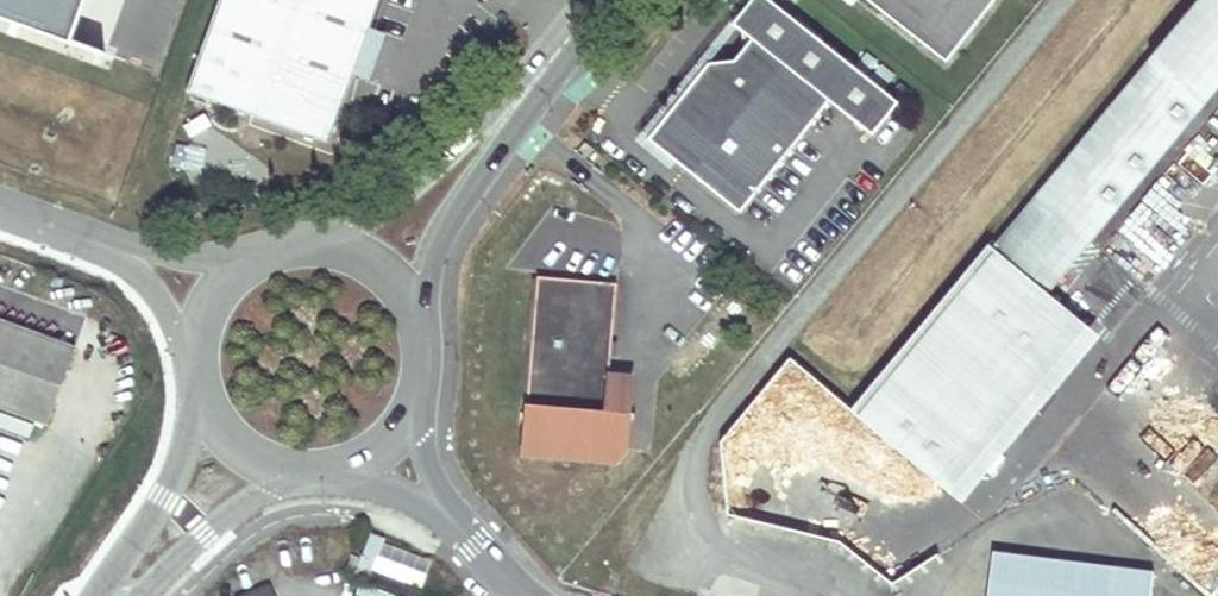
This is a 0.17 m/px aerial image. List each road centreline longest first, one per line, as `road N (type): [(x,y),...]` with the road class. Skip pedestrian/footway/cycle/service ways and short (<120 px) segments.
road 1 (unclassified): [(556,55),(448,151),(318,242)]
road 2 (unclassified): [(423,320),(433,265),(463,196),(556,55)]
road 3 (unclassified): [(244,263),(172,254),(0,204)]
road 4 (unclassified): [(0,208),(125,265),(195,354)]
road 5 (unclassified): [(200,392),(169,476),(94,595)]
road 6 (unclassified): [(137,595),(227,511),(270,485),(311,475)]
road 7 (unclassified): [(200,392),(242,452),(311,475)]
road 8 (unclassified): [(423,320),(399,280),(363,253),(318,242)]
road 9 (unclassified): [(389,447),(425,388),(423,320)]

